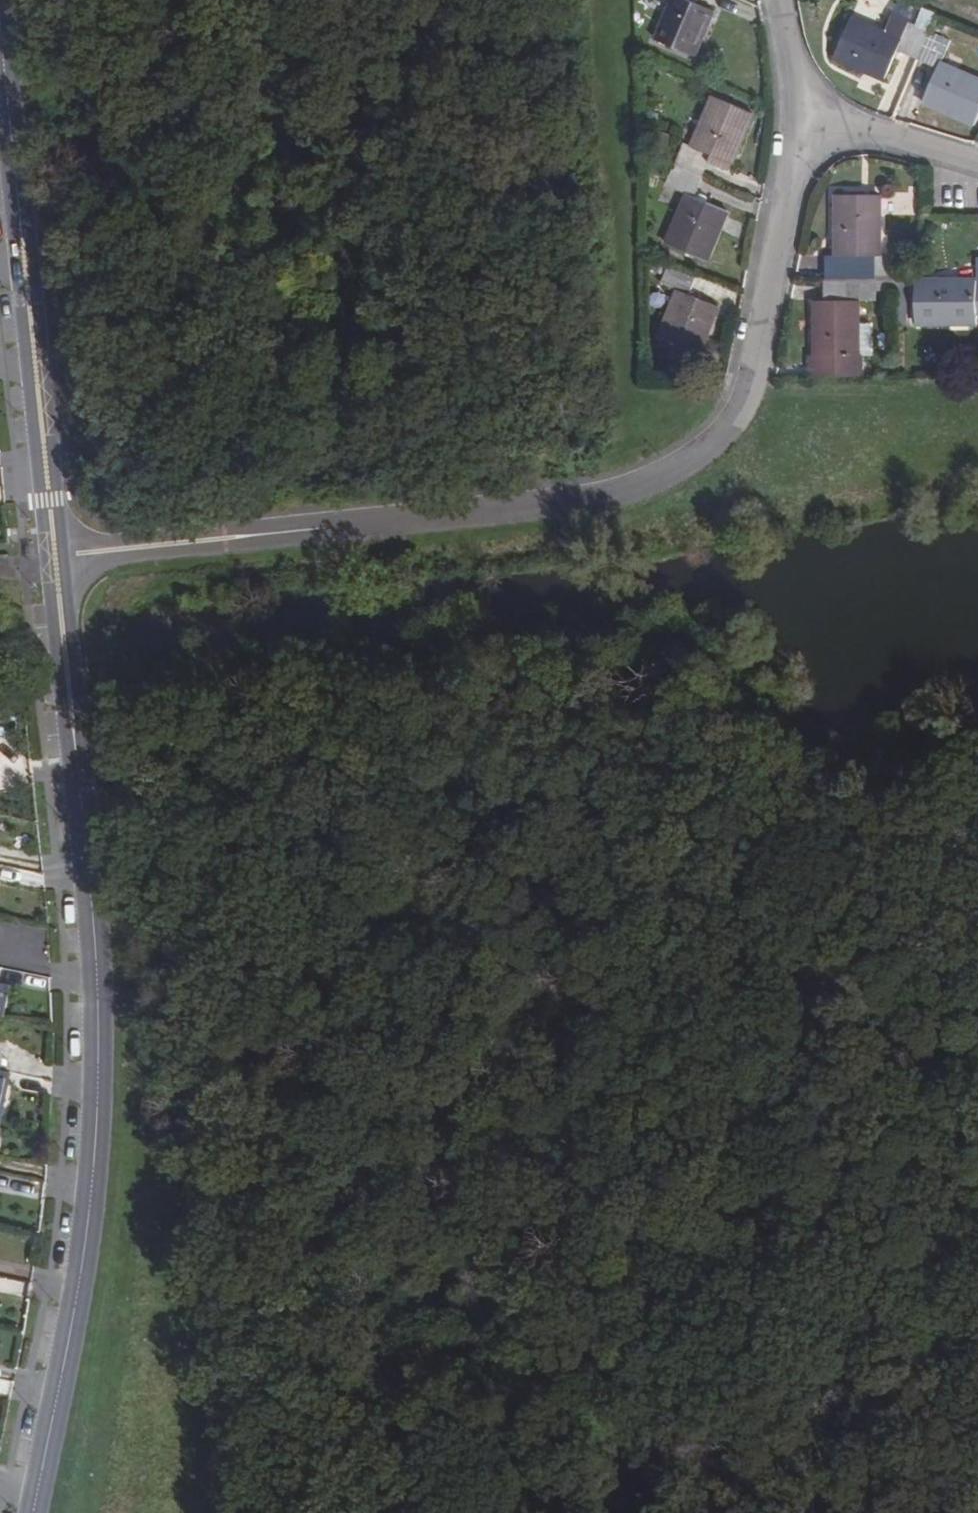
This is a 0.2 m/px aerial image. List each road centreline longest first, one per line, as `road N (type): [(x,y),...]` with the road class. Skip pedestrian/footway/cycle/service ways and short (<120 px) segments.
road 1 (residential): [(798,116),(751,379),(718,437),(668,475),(599,496),(56,557)]
road 2 (residential): [(33,1512),(85,1245),(97,1094),(98,984),(56,557)]
road 3 (residential): [(56,557),(0,33)]
road 4 (residential): [(977,162),(798,116)]

